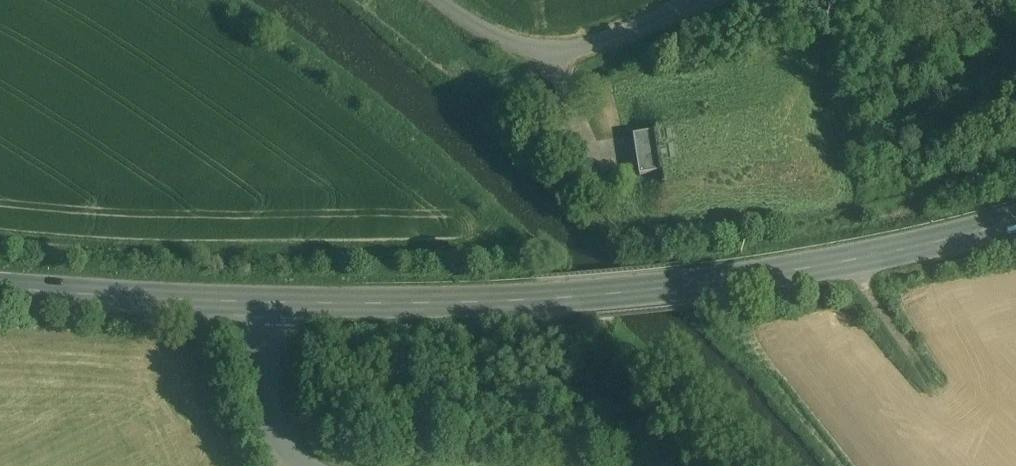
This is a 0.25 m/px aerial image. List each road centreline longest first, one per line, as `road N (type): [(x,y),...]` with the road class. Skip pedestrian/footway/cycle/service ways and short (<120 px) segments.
road 1 (secondary): [(263,303),(463,302),(709,284),(848,265),(1015,222)]
road 2 (unclassified): [(441,0),(551,58),(701,0)]
road 3 (secondary): [(0,287),(263,303)]
road 4 (unclassified): [(263,303),(266,392),(284,443),(305,465)]
road 5 (track): [(848,265),(933,382)]
road 6 (track): [(551,58),(588,144),(600,154),(627,150)]

